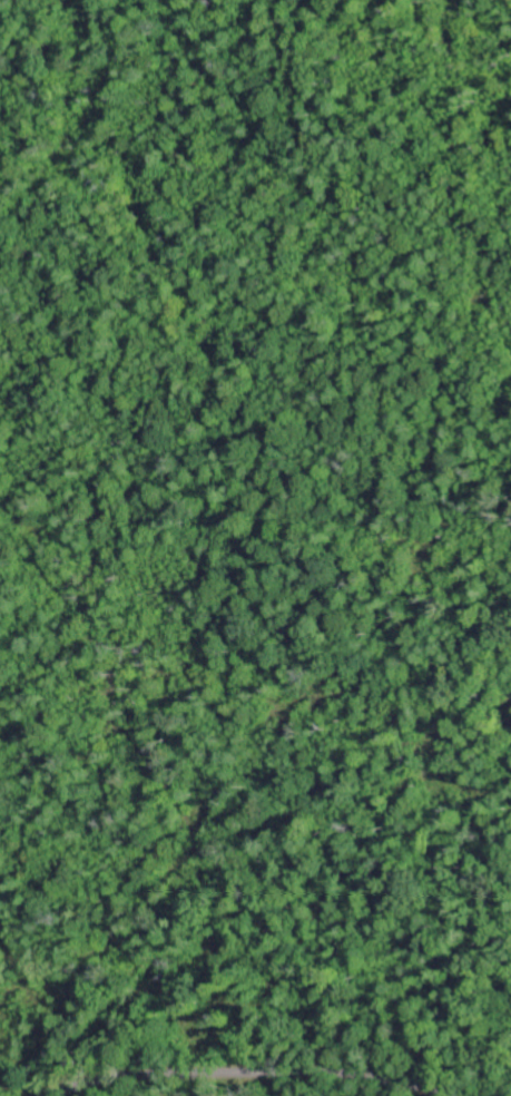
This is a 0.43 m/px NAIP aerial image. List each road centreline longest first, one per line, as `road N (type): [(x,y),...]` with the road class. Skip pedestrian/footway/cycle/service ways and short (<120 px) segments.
road 1 (residential): [(37,1095),(112,1075),(314,1064),(490,1095)]

